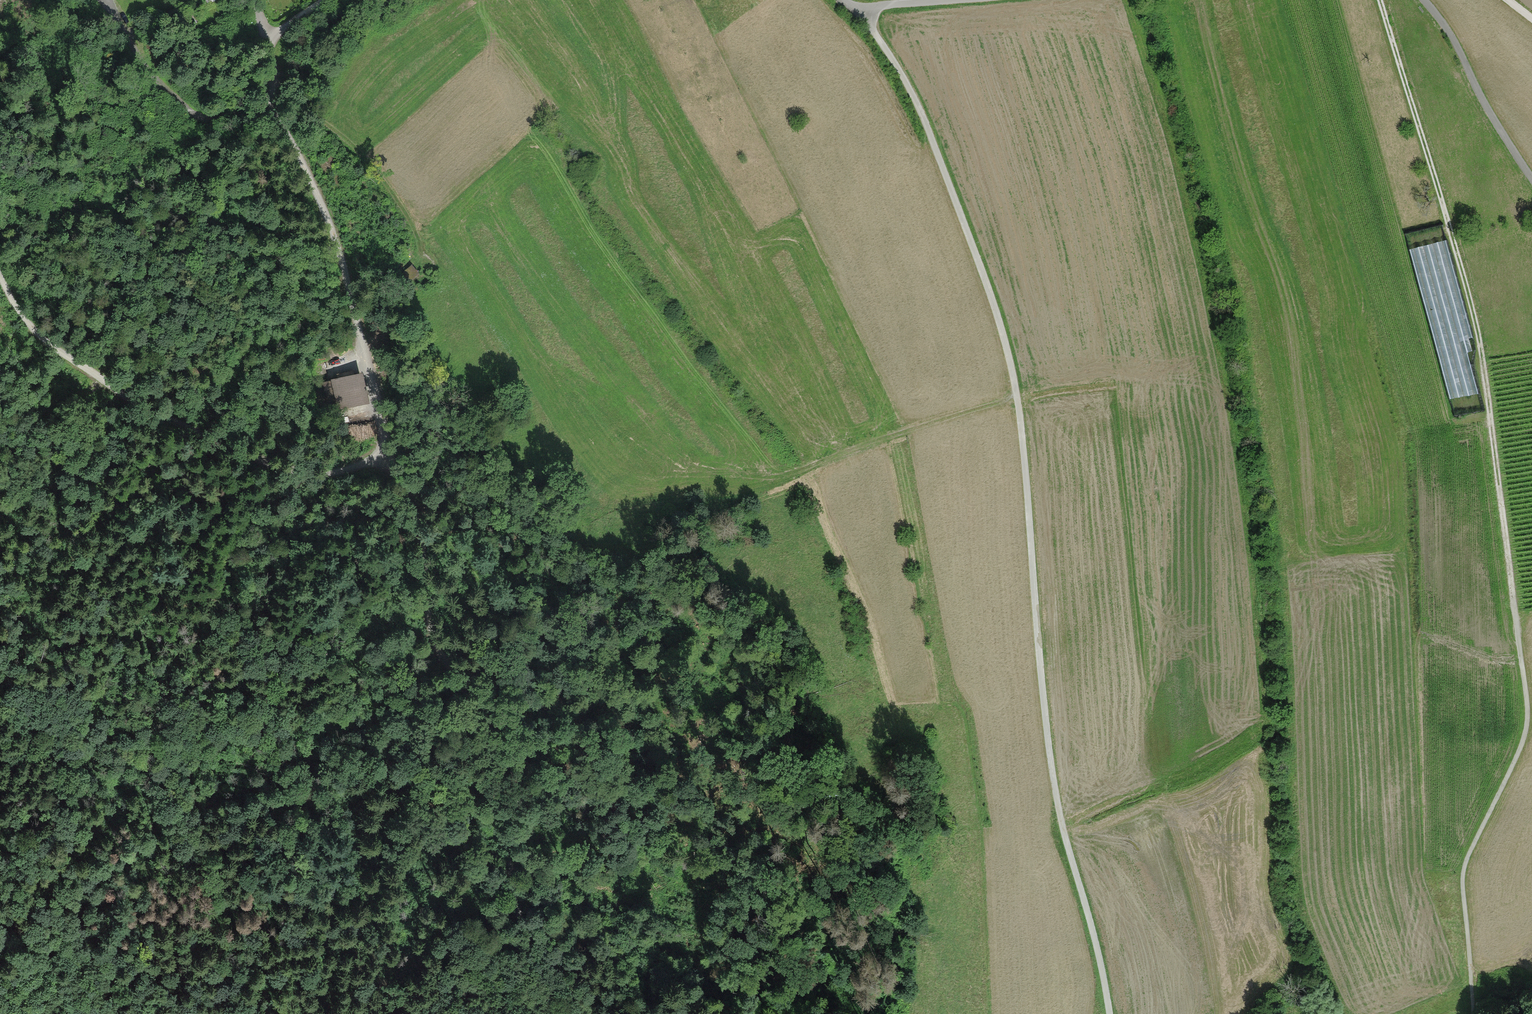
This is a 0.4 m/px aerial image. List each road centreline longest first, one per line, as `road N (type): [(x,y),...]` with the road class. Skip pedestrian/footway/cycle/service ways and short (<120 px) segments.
road 1 (track): [(858,13),(927,129),(1000,323),(1017,395),(1049,751),(1110,1013)]
road 2 (track): [(1471,976),(1463,871),(1522,746),(1528,717),(1478,332),(1381,0)]
road 3 (track): [(266,96),(335,233),(383,448),(418,540),(428,620),(445,663),(498,712),(519,759),(507,895),(559,983),(589,1013)]
road 4 (track): [(76,362),(50,411),(57,484),(70,551),(144,703),(155,840),(133,927),(149,1013)]
road 5 (track): [(406,497),(517,619),(543,634),(611,649),(581,712),(564,792),(551,802),(544,772),(519,759)]
road 6 (track): [(0,277),(25,321),(56,348),(259,462),(321,474),(360,466),(383,448)]
road 7 (track): [(611,649),(626,652),(639,672),(658,765),(610,889),(612,911),(620,942),(654,955),(695,987)]
road 8 (track): [(270,89),(357,154),(445,281)]
road 9 (track): [(1531,179),(1424,0)]
road 10 (track): [(551,802),(582,901),(620,942)]

